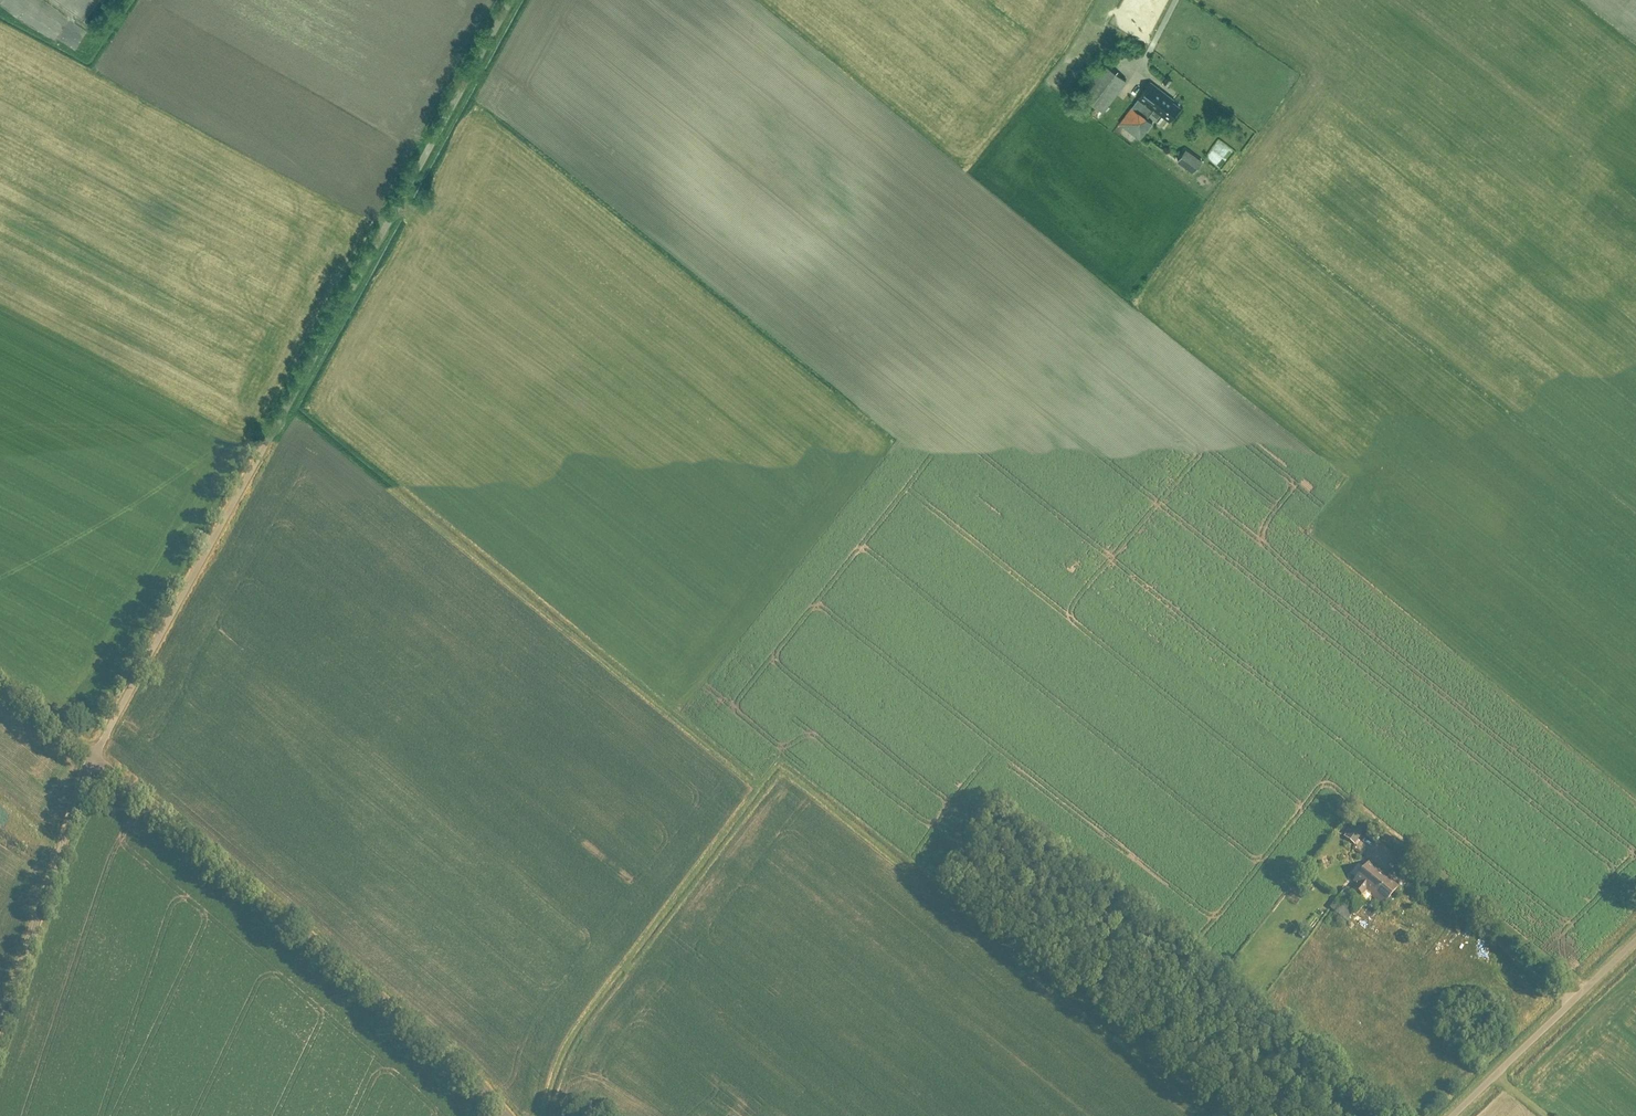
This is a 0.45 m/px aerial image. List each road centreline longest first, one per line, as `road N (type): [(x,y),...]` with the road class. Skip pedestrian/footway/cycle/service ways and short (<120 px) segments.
road 1 (unclassified): [(93,758),(509,0)]
road 2 (unclassified): [(506,1115),(429,1039),(93,758)]
road 3 (unclassified): [(0,1029),(93,758)]
road 4 (unclassified): [(1453,1115),(1635,944)]
road 5 (unclassified): [(93,758),(0,681)]

